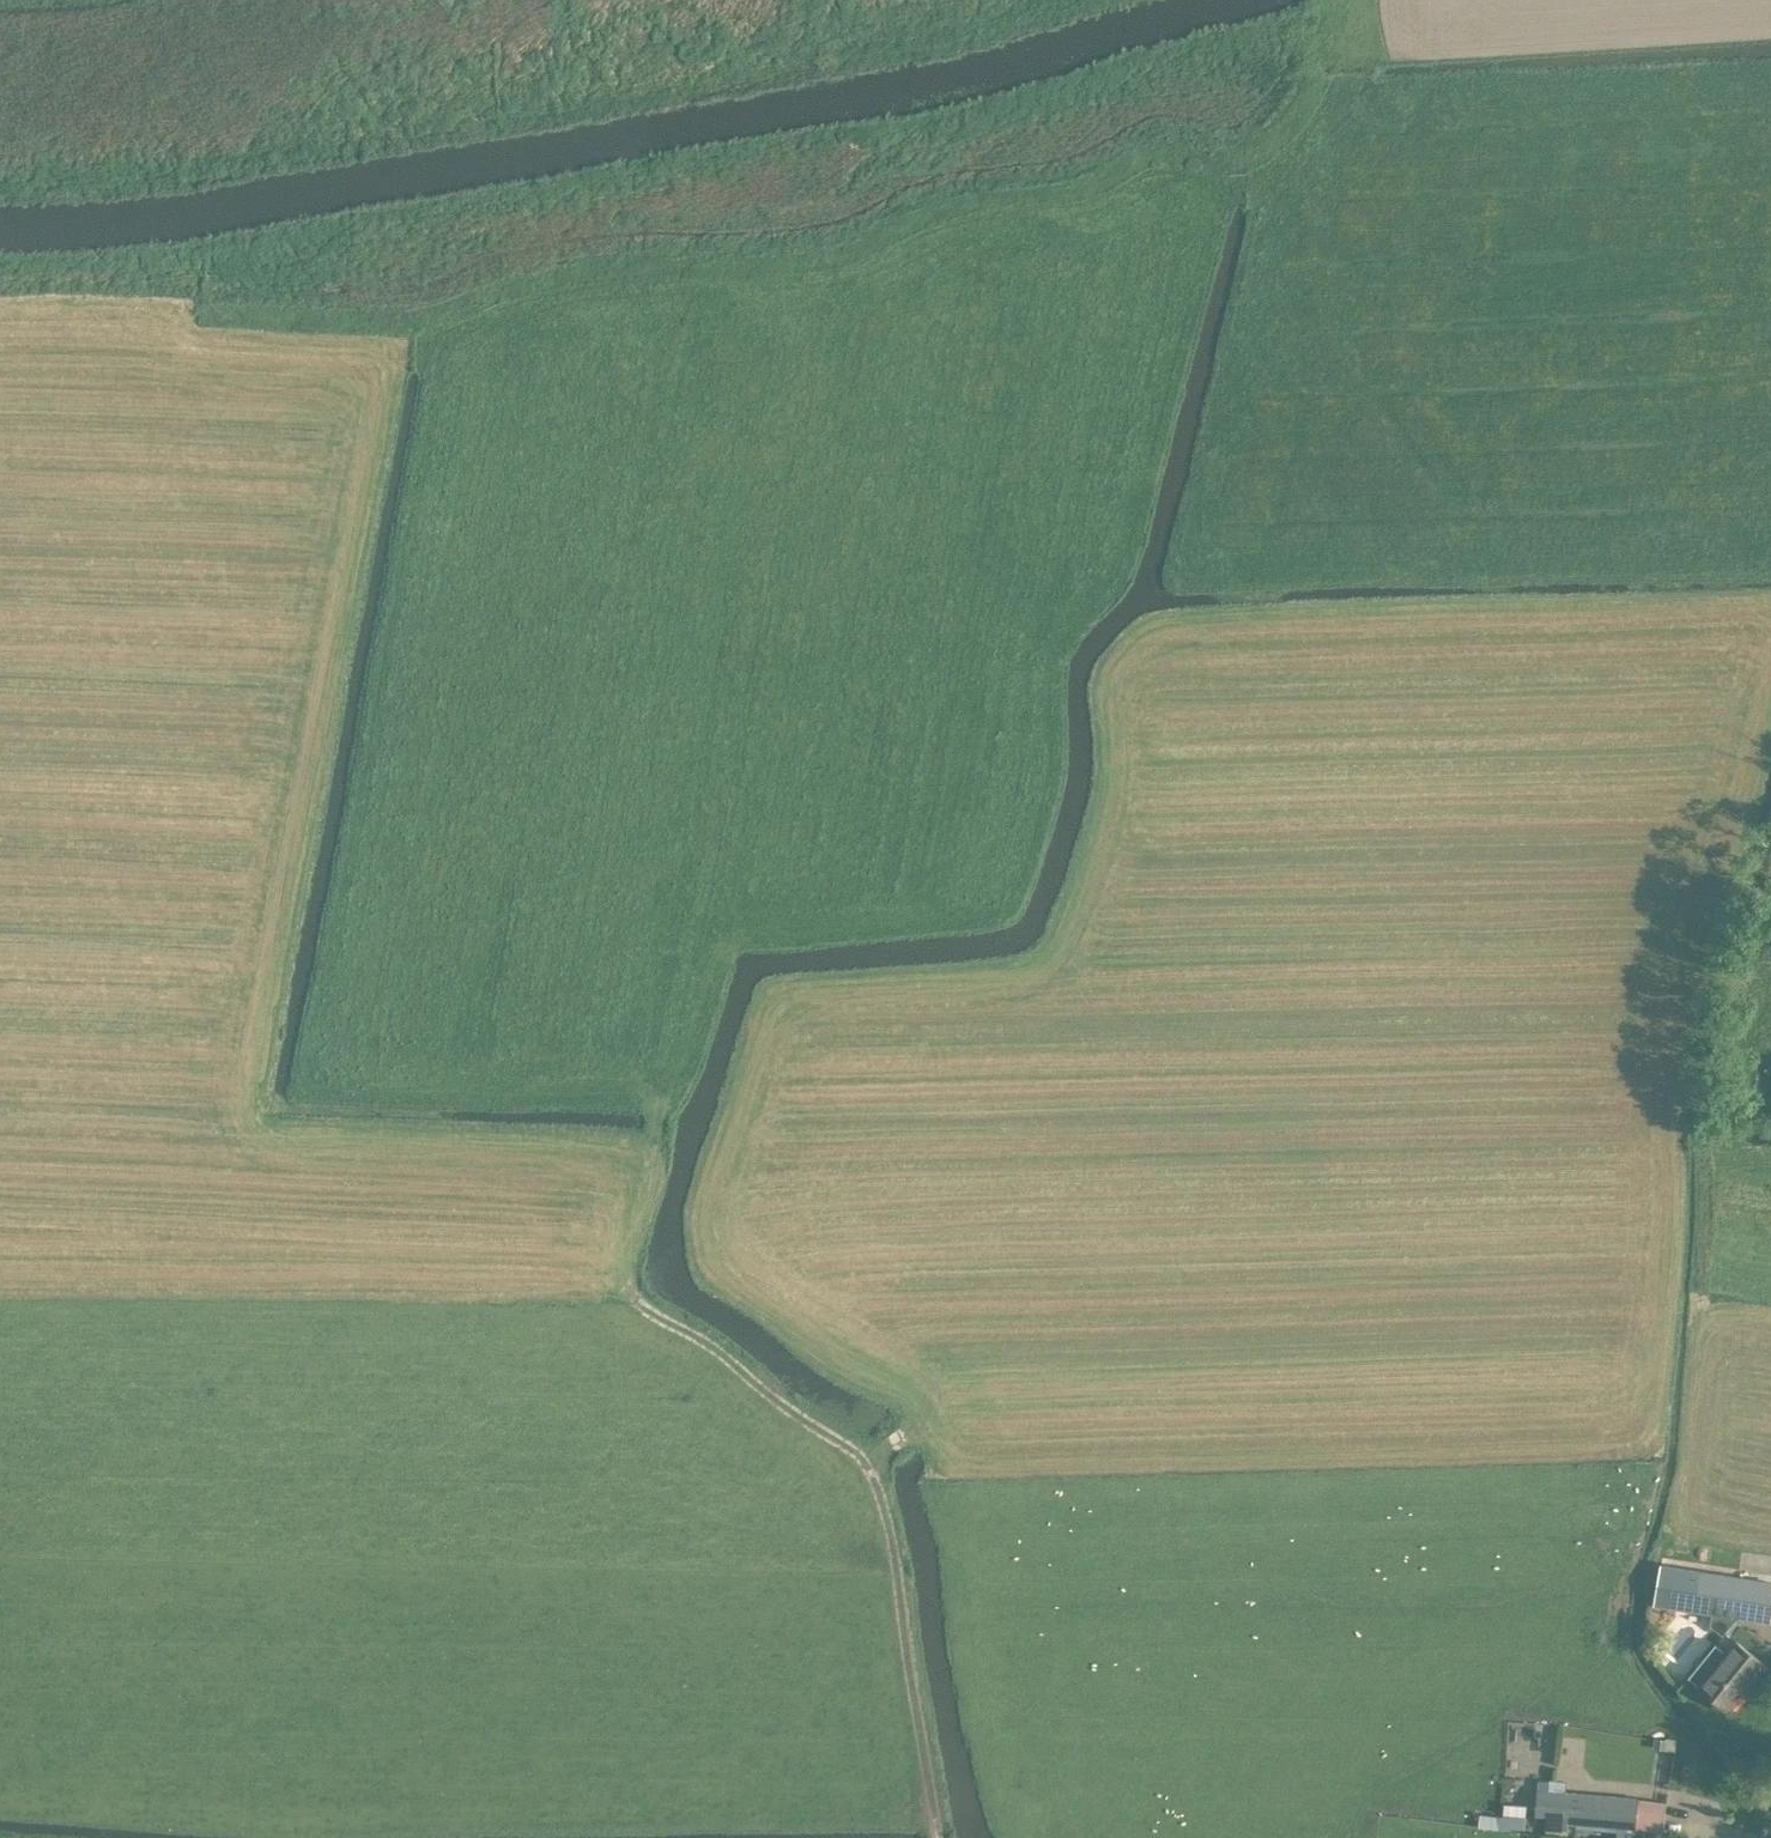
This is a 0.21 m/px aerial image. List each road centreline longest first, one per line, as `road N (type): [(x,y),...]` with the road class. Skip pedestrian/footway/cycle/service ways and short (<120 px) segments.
road 1 (track): [(667,1101),(626,1273),(634,1302),(859,1454),(882,1493),(941,1837)]
road 2 (track): [(313,1131),(616,1141),(652,1165)]

